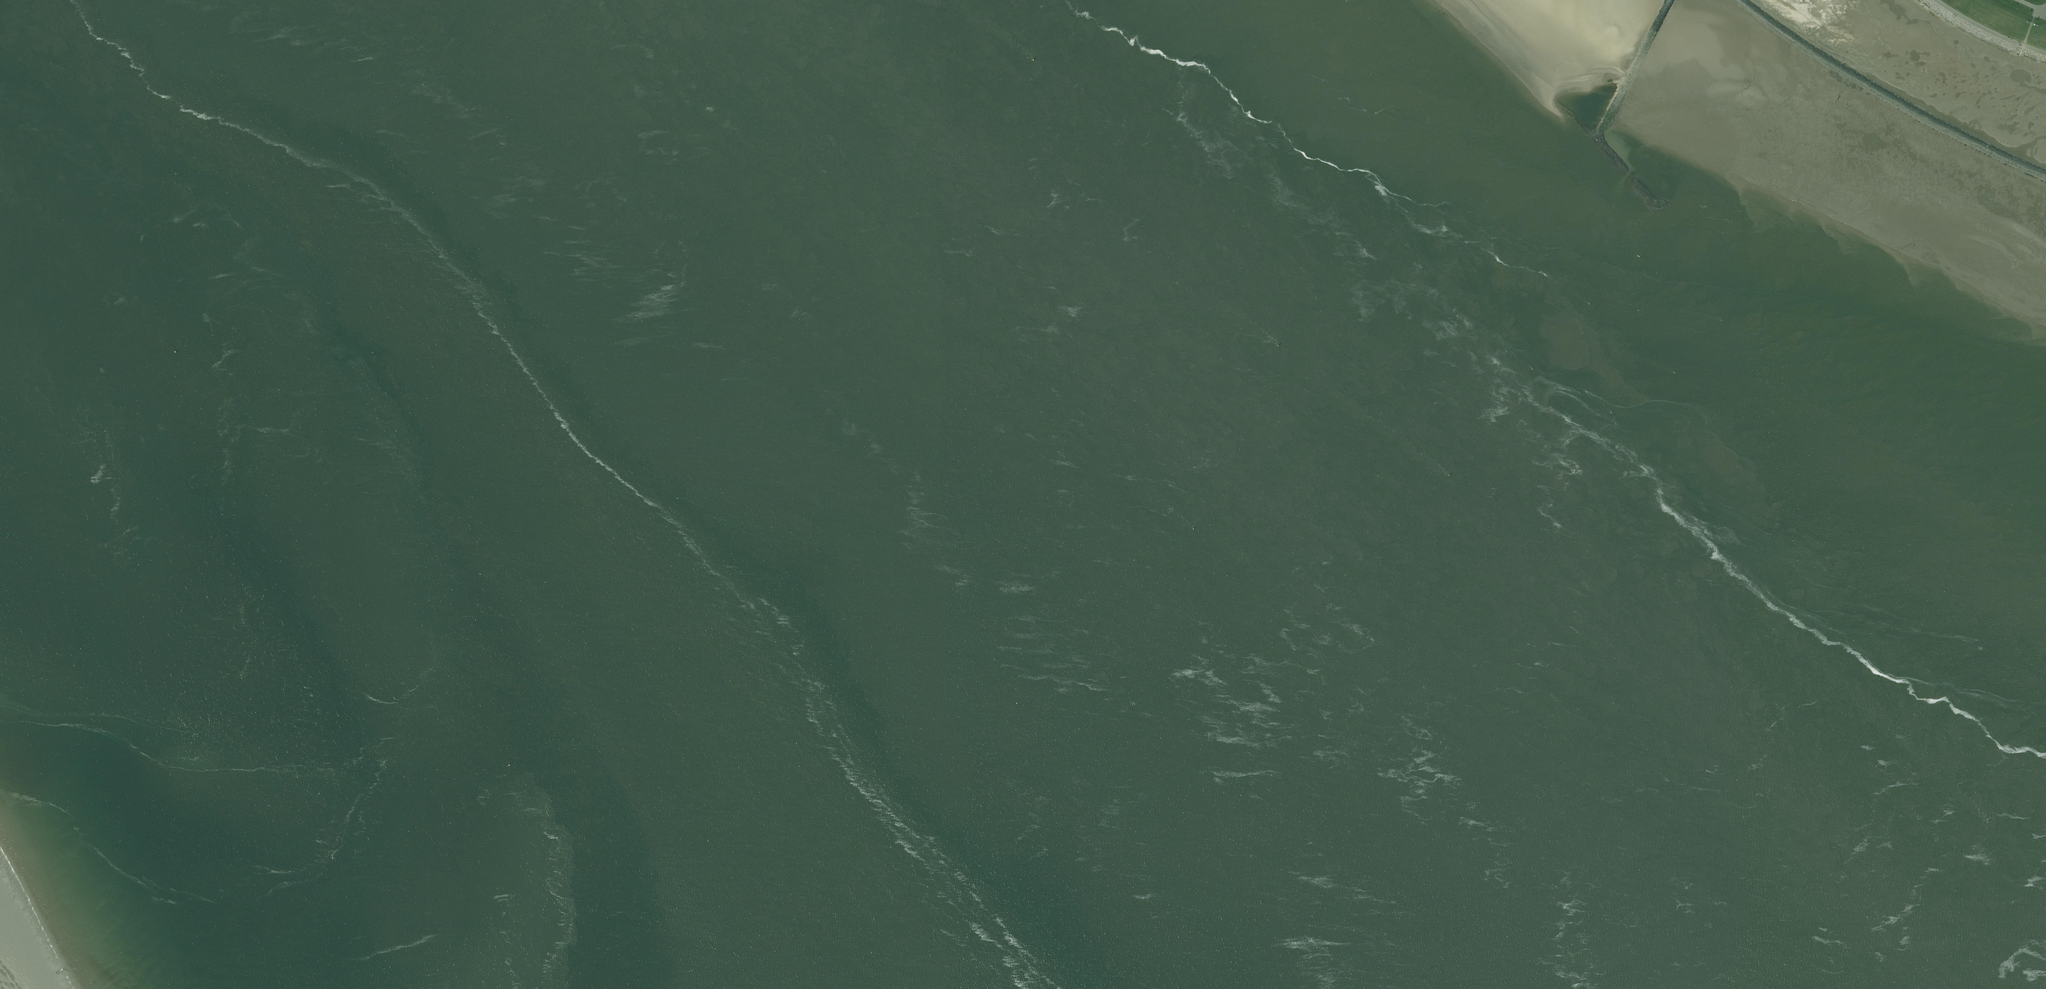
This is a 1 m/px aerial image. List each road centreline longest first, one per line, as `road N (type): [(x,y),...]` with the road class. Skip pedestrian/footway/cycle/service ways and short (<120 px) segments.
road 1 (unclassified): [(1933,0),(2045,56)]

